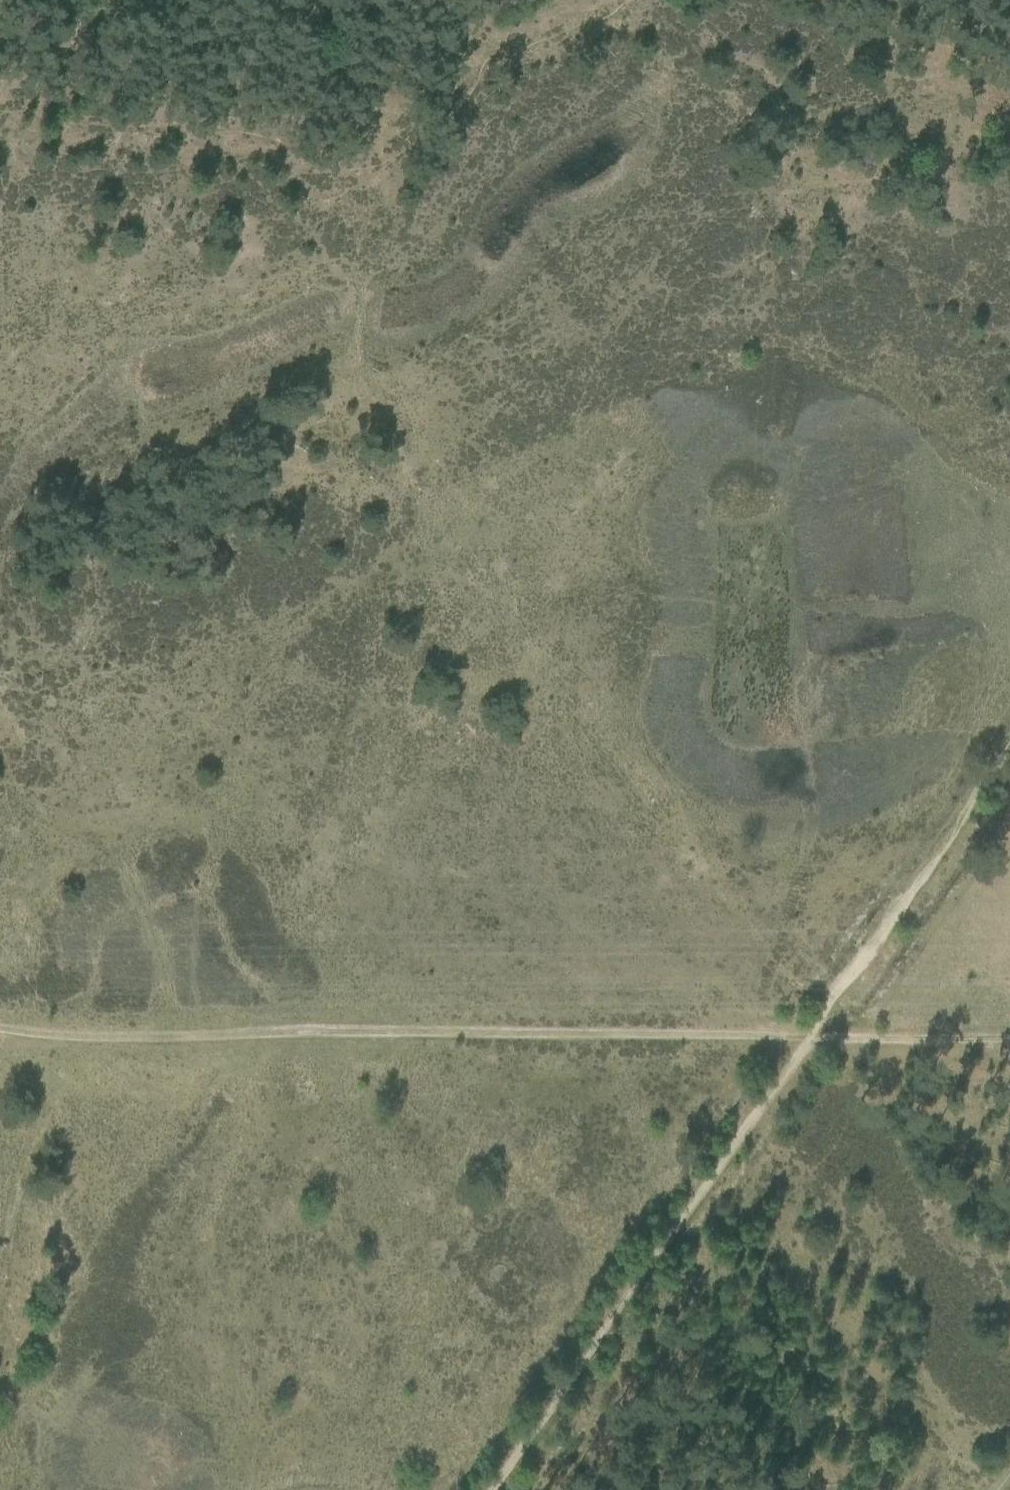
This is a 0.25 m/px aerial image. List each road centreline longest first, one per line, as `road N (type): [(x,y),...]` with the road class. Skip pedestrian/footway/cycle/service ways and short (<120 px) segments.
road 1 (track): [(810,1036),(122,1038),(0,1028)]
road 2 (track): [(485,1489),(810,1036)]
road 3 (track): [(810,1036),(1009,752)]
road 4 (track): [(1009,1038),(810,1036)]

